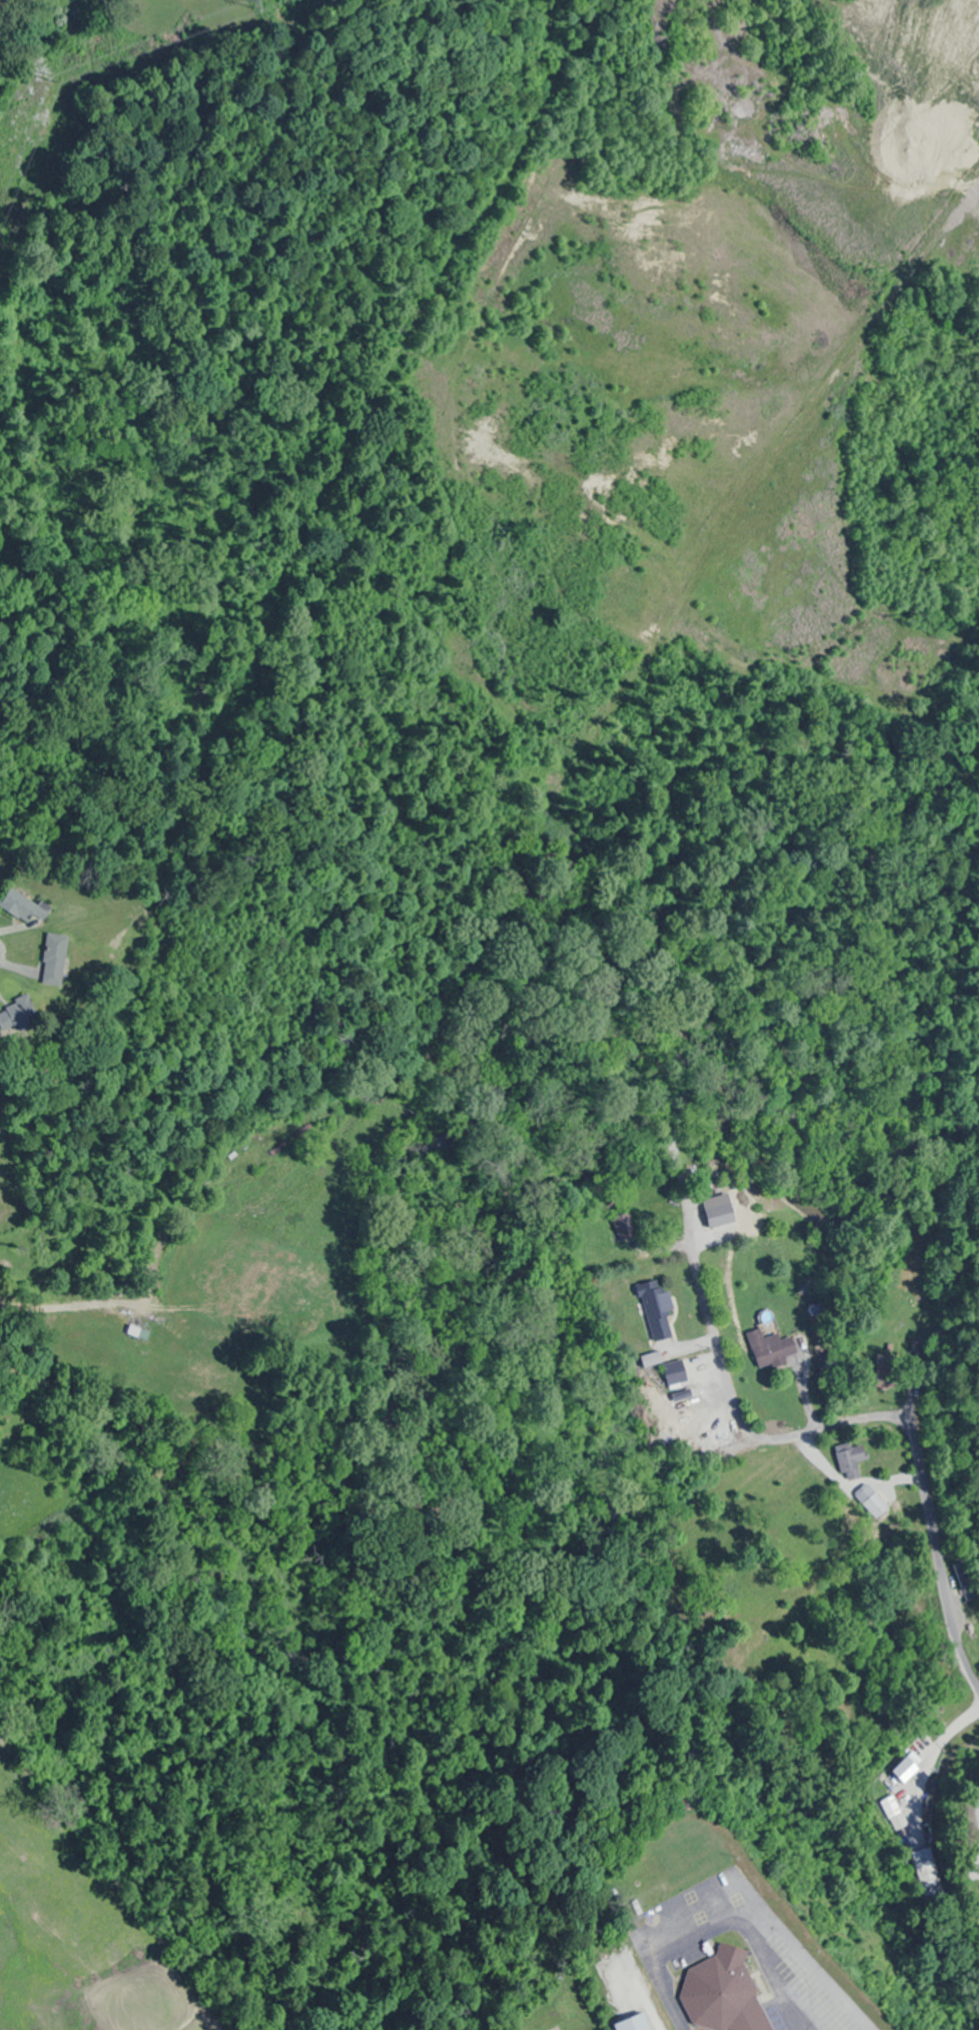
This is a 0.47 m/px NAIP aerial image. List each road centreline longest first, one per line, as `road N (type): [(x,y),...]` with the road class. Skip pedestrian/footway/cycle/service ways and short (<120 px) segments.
road 1 (residential): [(689,1231),(745,1428),(778,1441),(849,1424),(912,1422)]
road 2 (residential): [(909,1409),(948,1609),(978,1689)]

